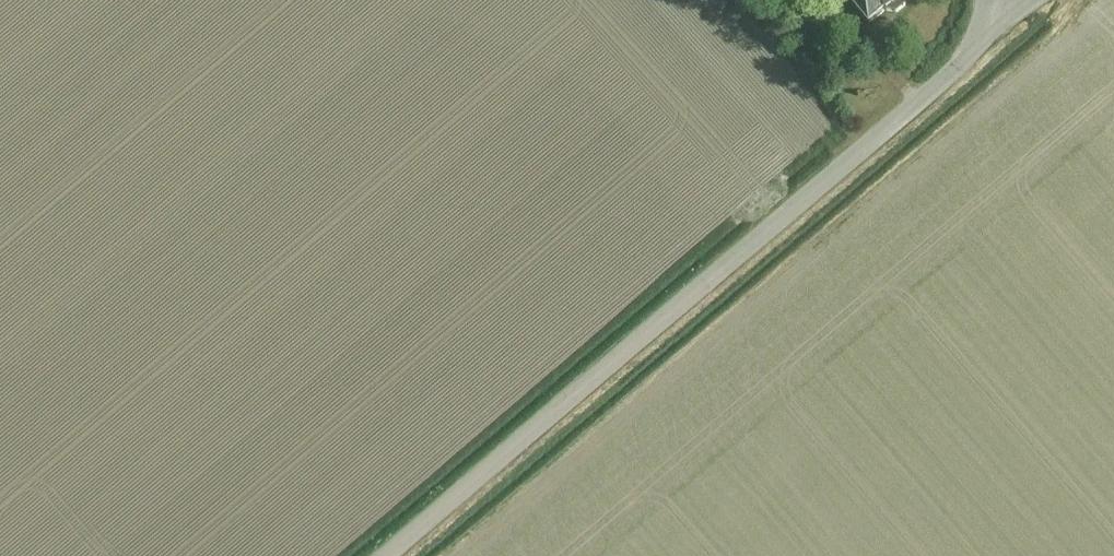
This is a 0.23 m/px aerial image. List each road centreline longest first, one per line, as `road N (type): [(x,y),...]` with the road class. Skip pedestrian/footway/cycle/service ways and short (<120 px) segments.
road 1 (unclassified): [(389,555),(1009,19)]

